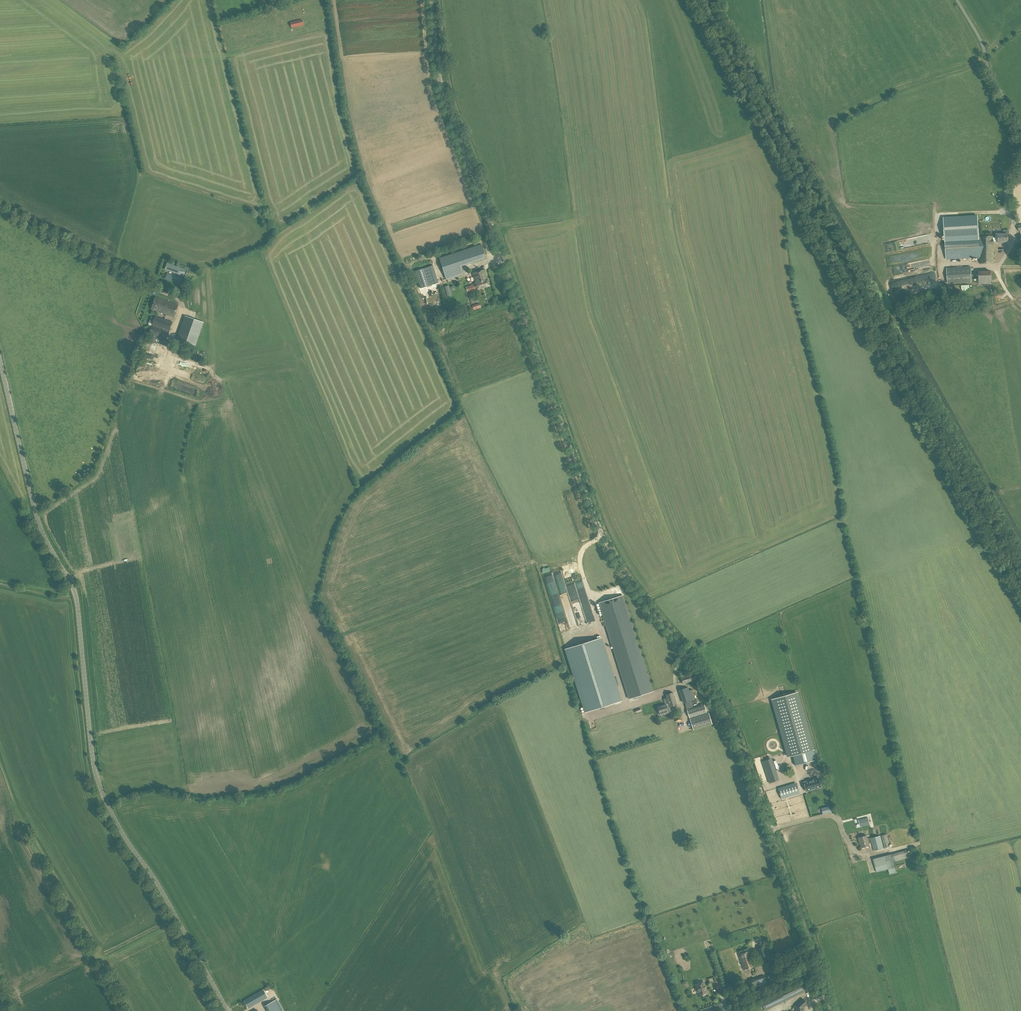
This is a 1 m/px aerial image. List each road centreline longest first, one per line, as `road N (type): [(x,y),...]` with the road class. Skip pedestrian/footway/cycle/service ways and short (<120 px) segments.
road 1 (unclassified): [(831,1010),(715,683),(605,542),(440,87),(434,0)]
road 2 (unclassified): [(229,1010),(97,778),(77,598),(42,533),(0,361)]
road 3 (track): [(130,1010),(24,829)]
road 4 (unclassified): [(165,297),(0,209)]
road 5 (unclassified): [(1020,140),(955,0)]
road 6 (unclassified): [(997,267),(1013,238),(1006,186),(1020,149)]

